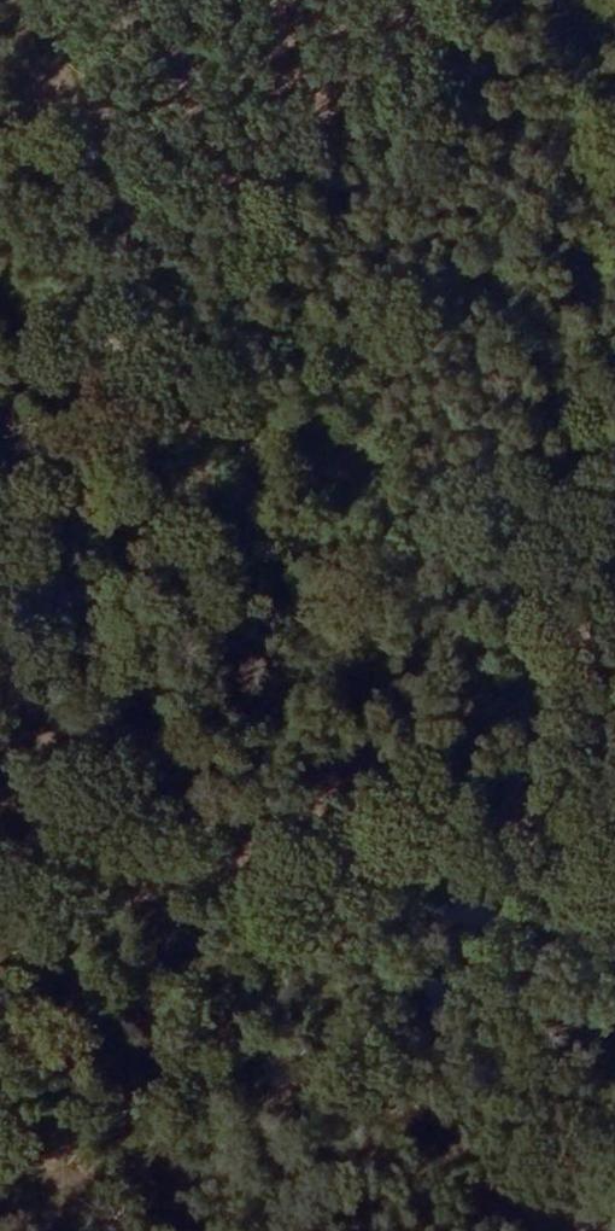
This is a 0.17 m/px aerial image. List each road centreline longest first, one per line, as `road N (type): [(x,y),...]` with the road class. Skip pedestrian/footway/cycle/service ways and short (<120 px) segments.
road 1 (track): [(614,689),(0,949)]
road 2 (track): [(614,568),(0,309)]
road 3 (track): [(450,0),(614,337)]
road 4 (track): [(614,1104),(577,1230)]

